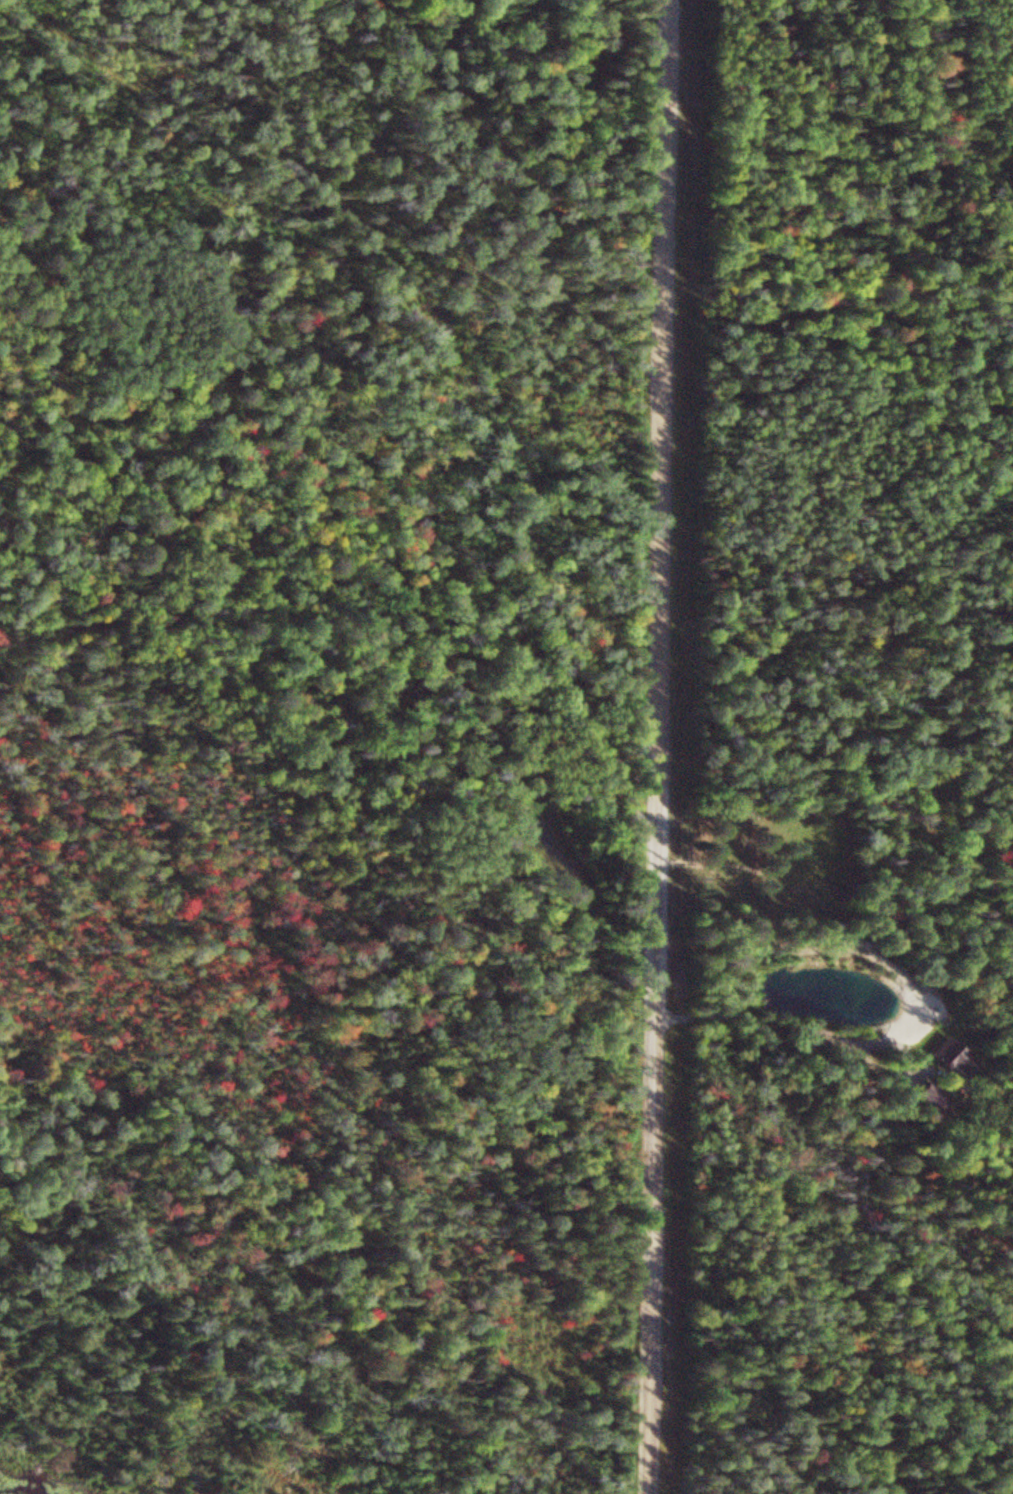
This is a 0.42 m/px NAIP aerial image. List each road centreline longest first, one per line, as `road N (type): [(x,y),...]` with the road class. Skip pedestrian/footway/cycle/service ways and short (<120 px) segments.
road 1 (residential): [(657,1493),(681,0)]

